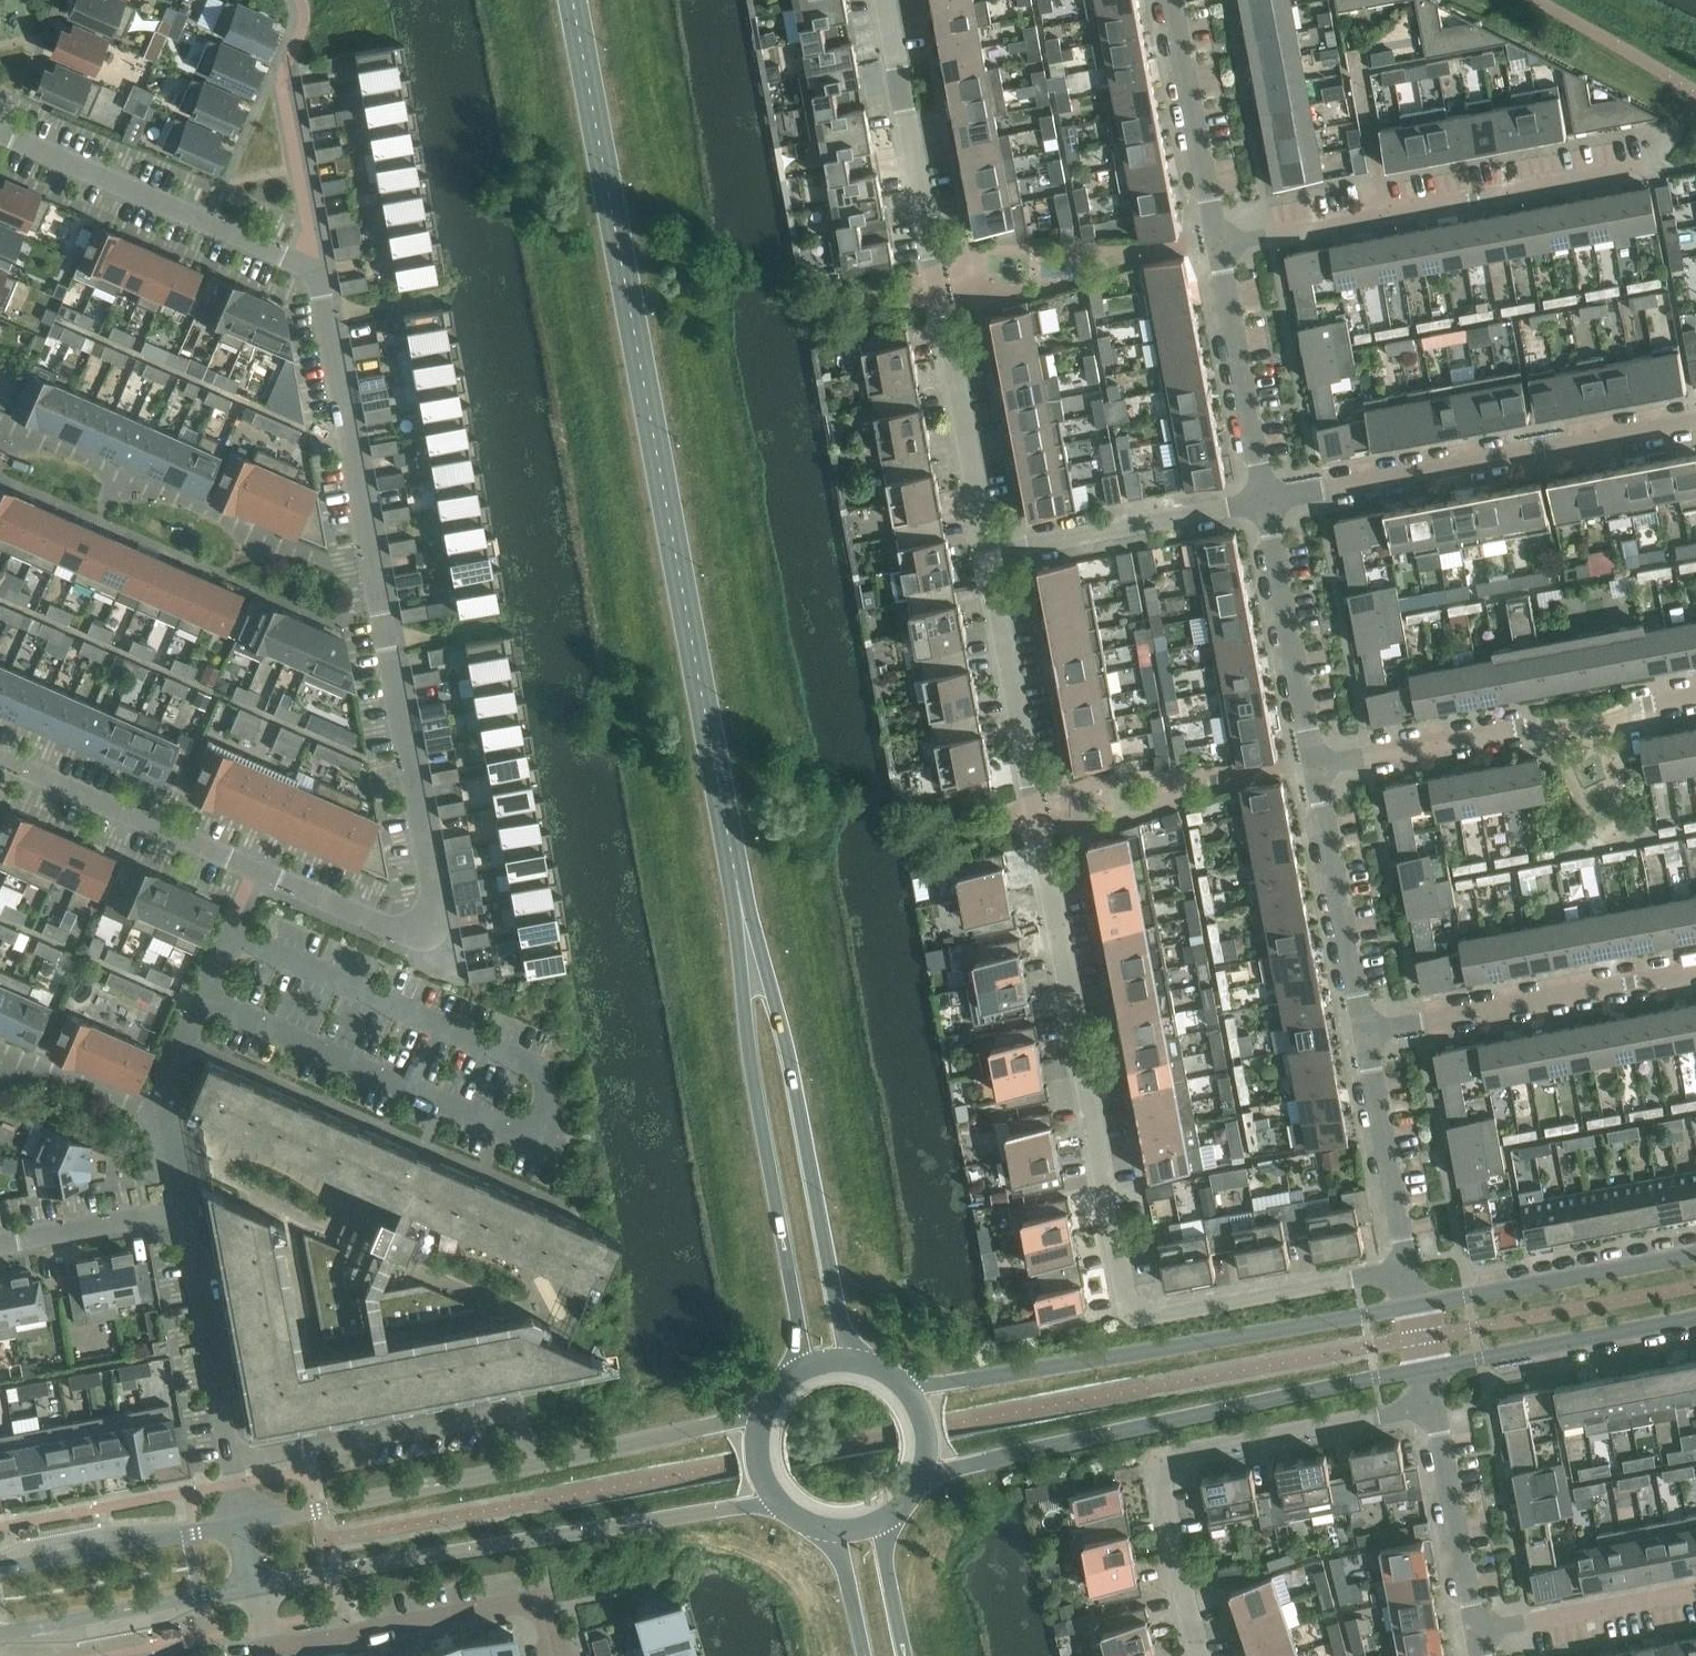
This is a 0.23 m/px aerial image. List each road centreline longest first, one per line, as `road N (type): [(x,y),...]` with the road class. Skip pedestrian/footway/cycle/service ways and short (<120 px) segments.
road 1 (primary): [(830,1363),(575,0)]
road 2 (residential): [(1407,1264),(1128,1317),(986,550)]
road 3 (residential): [(419,936),(433,908),(310,262),(0,127)]
road 4 (residential): [(986,550),(883,0)]
road 5 (tertiary): [(252,1588),(775,1503)]
road 6 (tertiary): [(761,1426),(242,1522)]
road 7 (tertiary): [(1414,1302),(912,1392)]
road 8 (tertiary): [(930,1474),(1427,1366)]
road 9 (residential): [(1194,1655),(1149,1459),(1429,1406)]
road 10 (residential): [(1214,238),(1651,158),(1674,145)]
road 11 (residential): [(419,936),(0,761)]
road 12 (residential): [(1258,501),(1695,415)]
road 13 (residential): [(1359,1026),(1695,964)]
road 14 (residential): [(556,1655),(544,1604),(264,1652)]
road 15 (residential): [(242,1522),(185,1208)]
road 16 (residential): [(185,1208),(165,1085),(233,923)]
road 17 (tertiary): [(1695,1253),(1414,1302)]
road 18 (residential): [(1311,766),(1590,712)]
road 19 (residential): [(986,550),(1258,501)]
road 20 (tertiary): [(1427,1366),(1695,1317)]
road 21 (residential): [(1311,766),(1258,501)]
road 22 (residential): [(1258,501),(1214,238)]
road 23 (residential): [(1359,1026),(1311,766)]
road 24 (tertiary): [(0,1633),(252,1588)]
road 25 (tertiary): [(242,1522),(0,1570)]
road 26 (residential): [(1407,1264),(1359,1026)]
road 27 (residential): [(1214,238),(1171,0)]
road 28 (residential): [(1474,1639),(1429,1406)]
road 29 (residential): [(1474,1639),(1695,1598)]
road 30 (residential): [(185,1208),(0,1243)]
road 31 (primary): [(889,1655),(864,1536)]

